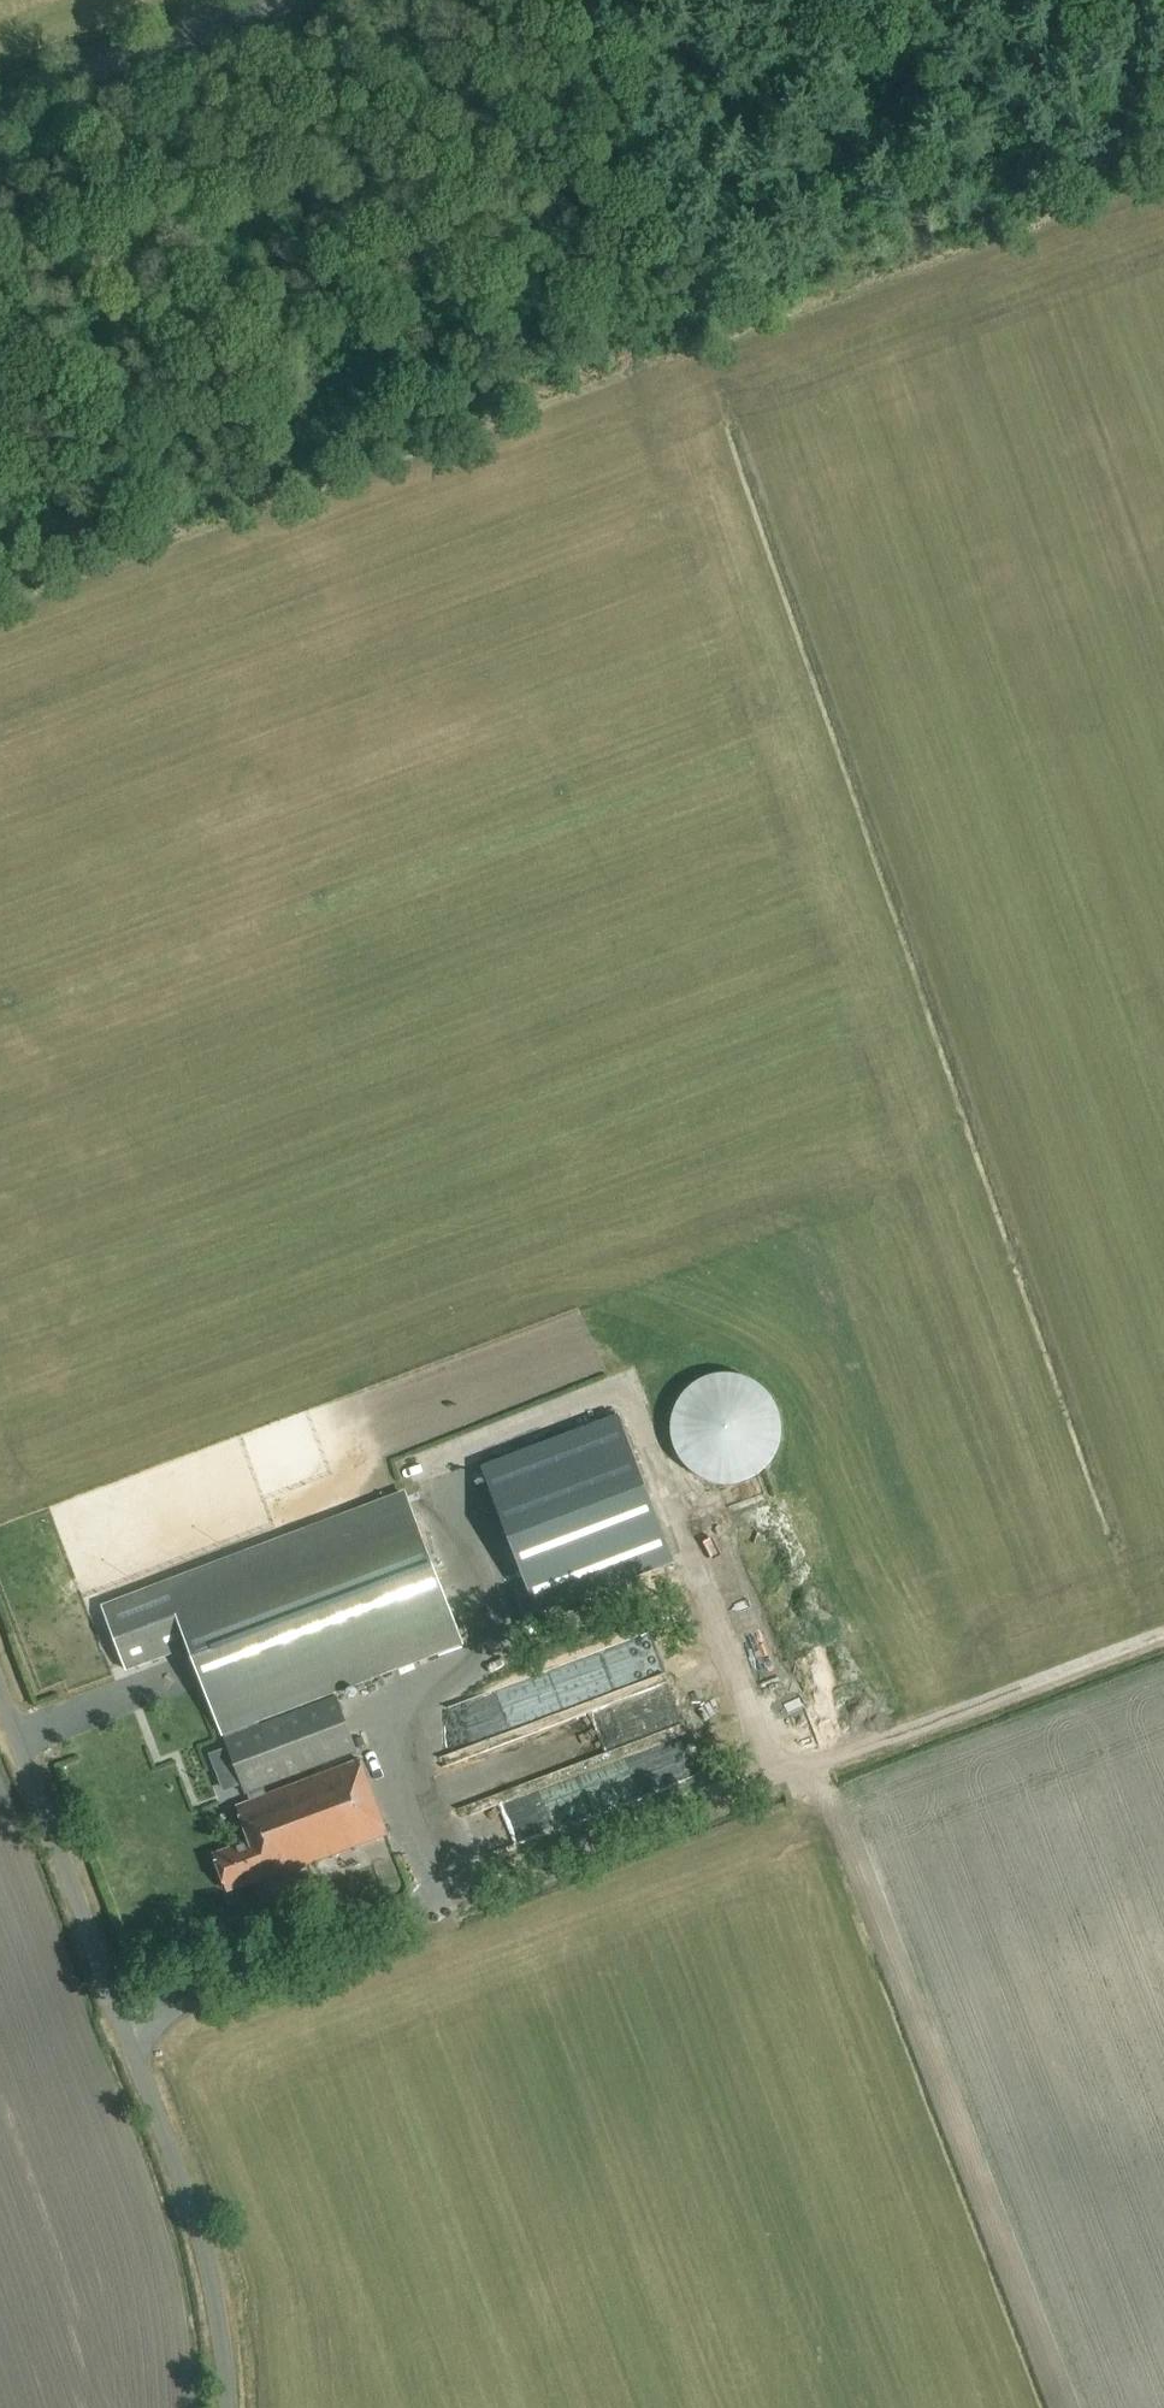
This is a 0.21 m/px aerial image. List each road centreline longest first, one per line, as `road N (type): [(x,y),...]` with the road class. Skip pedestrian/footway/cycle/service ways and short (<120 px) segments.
road 1 (unclassified): [(223,2407),(222,2291),(0,1695)]
road 2 (unclassified): [(0,103),(272,0)]

